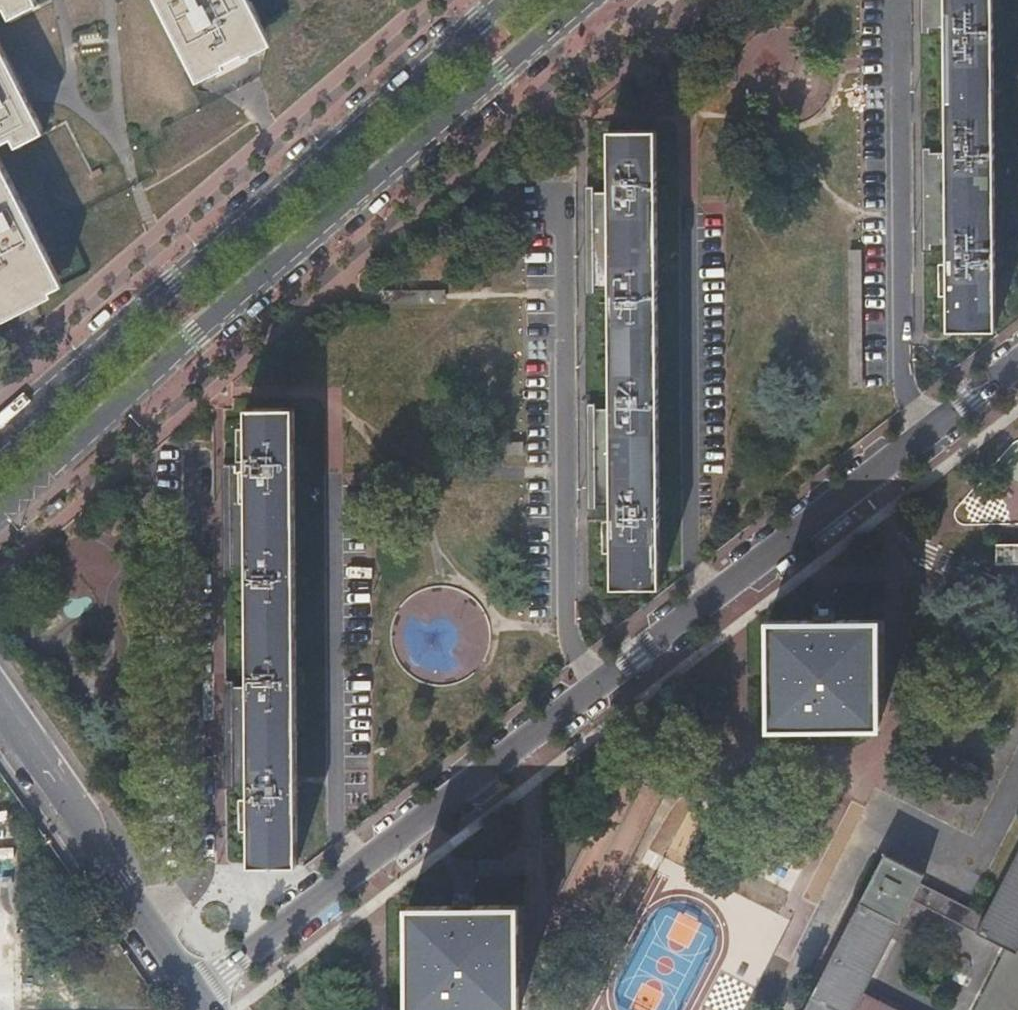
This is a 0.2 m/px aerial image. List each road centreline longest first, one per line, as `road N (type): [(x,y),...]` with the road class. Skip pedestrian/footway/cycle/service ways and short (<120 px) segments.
road 1 (secondary): [(0,520),(197,338),(588,0)]
road 2 (secondary): [(497,0),(0,446)]
road 3 (residential): [(605,684),(191,992)]
road 4 (residential): [(605,684),(569,638),(558,196)]
road 5 (residential): [(156,932),(198,871),(191,457)]
road 6 (residential): [(930,432),(906,396),(900,0)]
road 7 (residential): [(828,511),(605,684)]
road 8 (residential): [(0,711),(156,932)]
road 9 (residential): [(1017,607),(828,511)]
road 10 (residential): [(930,432),(828,511)]

